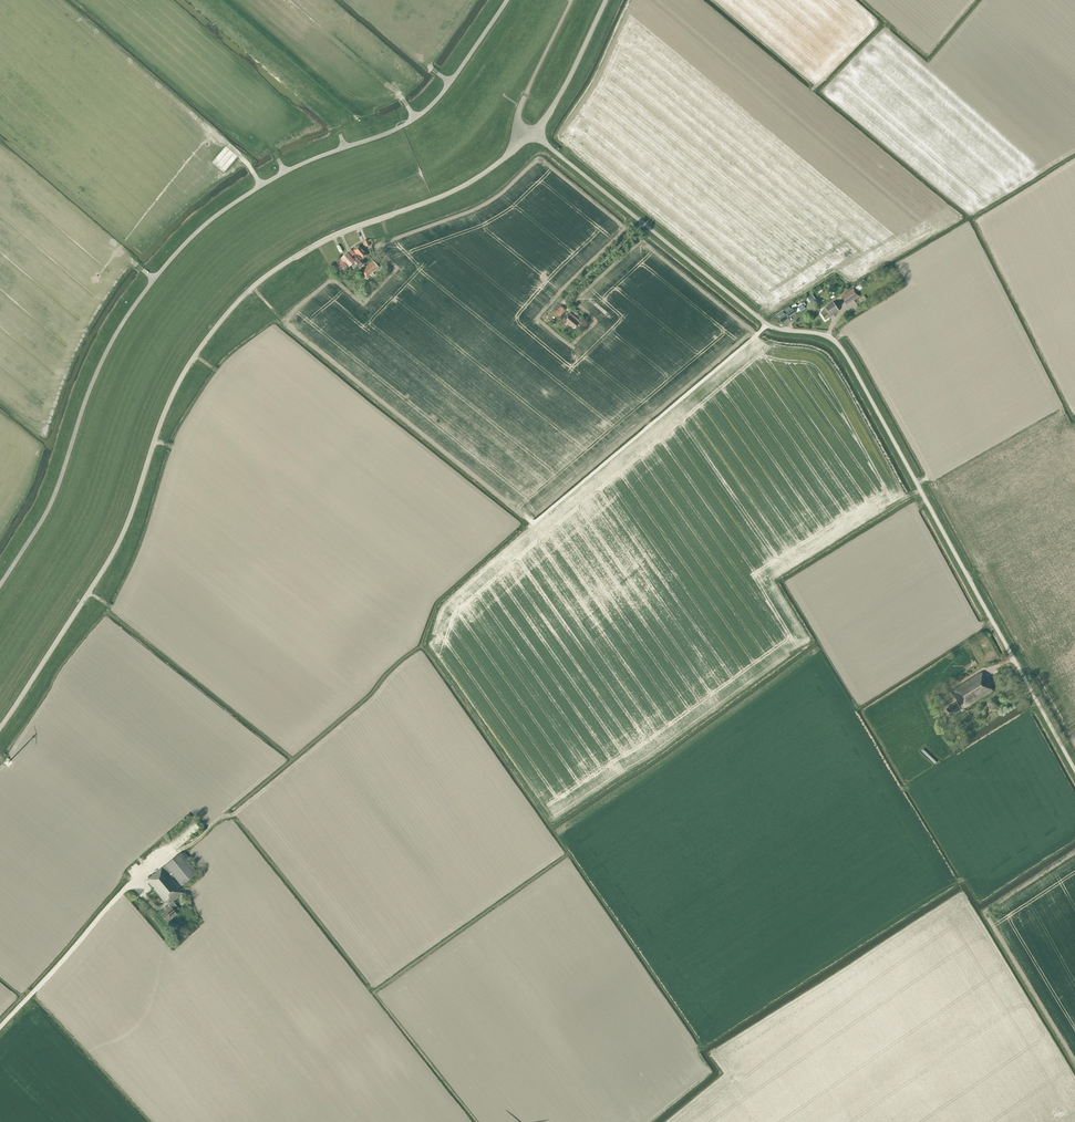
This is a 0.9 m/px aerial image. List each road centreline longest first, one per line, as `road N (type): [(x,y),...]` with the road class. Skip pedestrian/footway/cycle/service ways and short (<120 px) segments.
road 1 (unclassified): [(1074,770),(839,345),(767,328),(531,133)]
road 2 (unclassified): [(0,727),(117,544),(188,367),(245,294),(331,237),(456,189),(531,133)]
road 3 (track): [(651,1121),(710,1072),(696,1052),(966,878),(981,899),(1074,839)]
road 4 (unclassified): [(531,133),(563,89),(606,0)]

